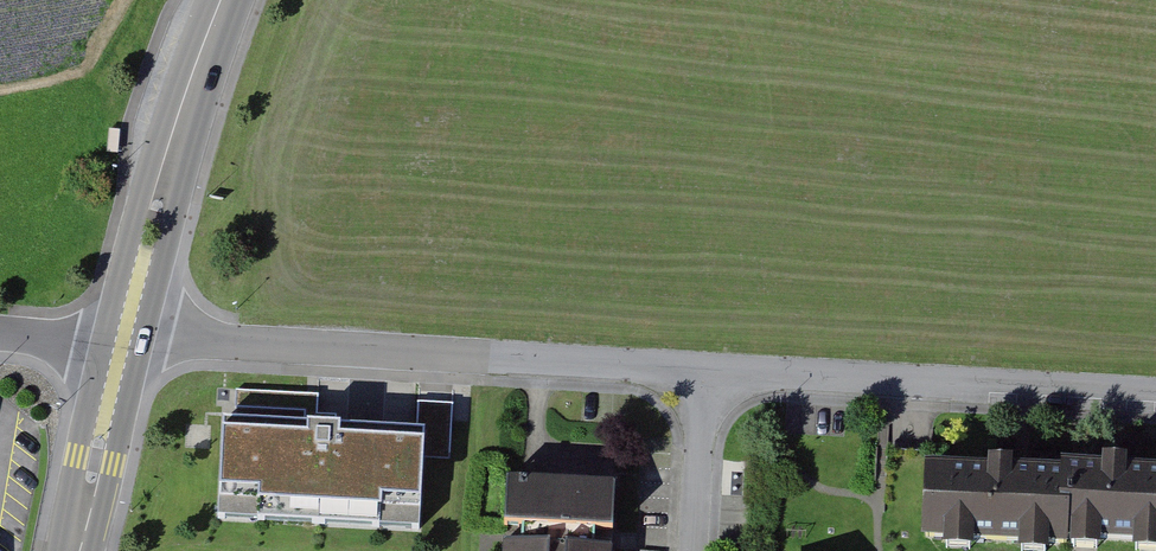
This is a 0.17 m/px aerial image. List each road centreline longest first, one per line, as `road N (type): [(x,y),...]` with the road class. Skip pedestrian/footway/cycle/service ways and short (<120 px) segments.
road 1 (residential): [(126,340),(165,334),(708,368)]
road 2 (residential): [(708,368),(1155,390)]
road 3 (primary): [(126,340),(221,0)]
road 4 (primary): [(78,550),(126,340)]
road 5 (residential): [(708,368),(696,550)]
road 6 (residential): [(0,334),(81,345),(126,340)]

